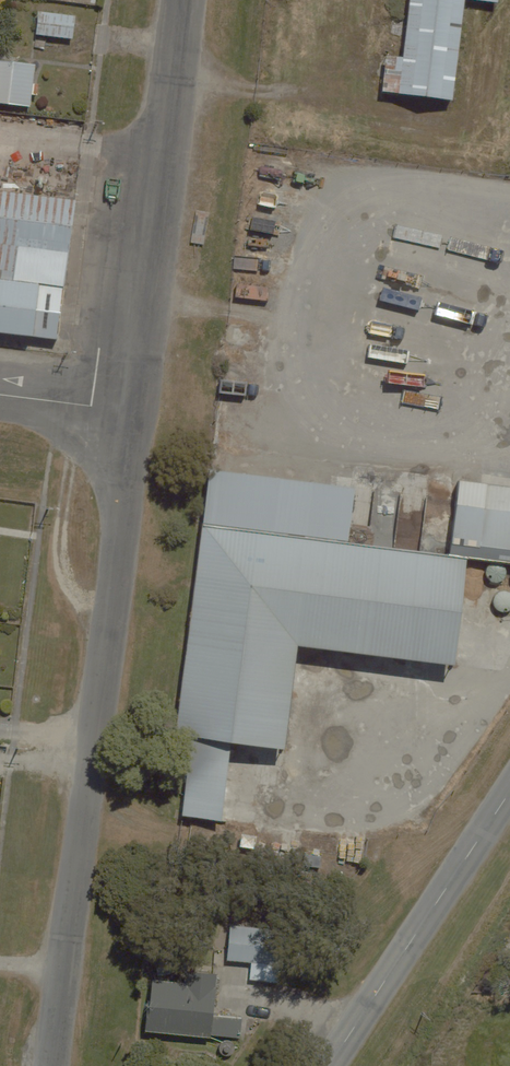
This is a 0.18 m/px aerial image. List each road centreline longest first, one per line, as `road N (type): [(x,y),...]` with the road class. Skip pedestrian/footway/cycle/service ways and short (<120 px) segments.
road 1 (residential): [(55,1065),(137,412)]
road 2 (residential): [(137,412),(184,0)]
road 3 (tertiary): [(509,790),(329,1065)]
road 4 (residential): [(0,396),(137,412)]

